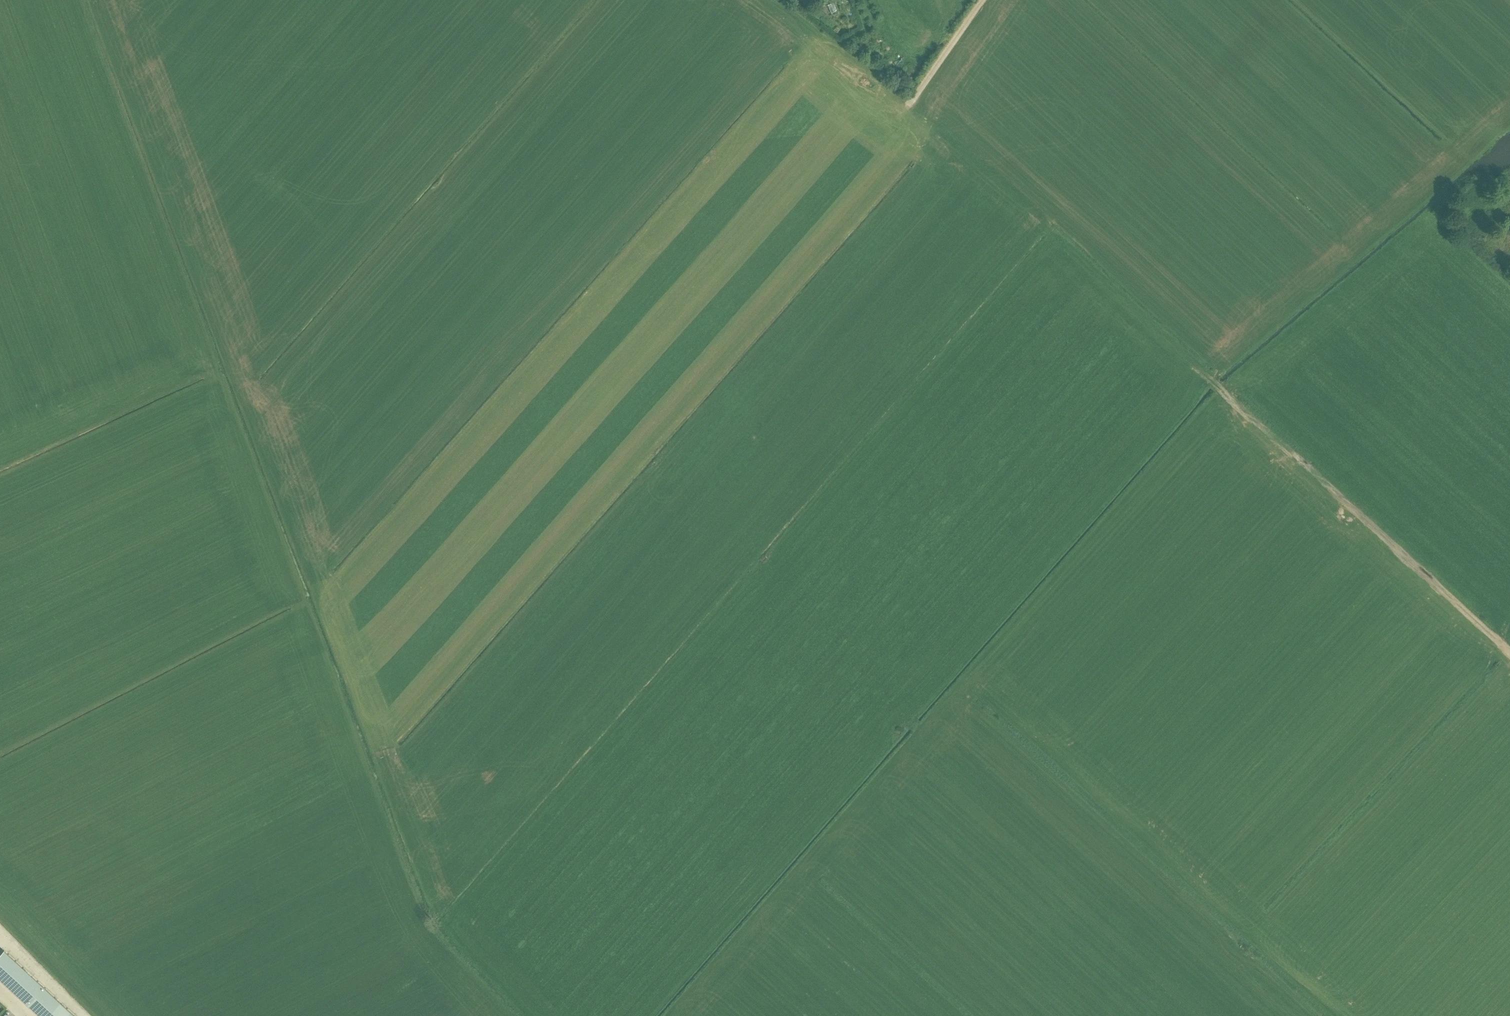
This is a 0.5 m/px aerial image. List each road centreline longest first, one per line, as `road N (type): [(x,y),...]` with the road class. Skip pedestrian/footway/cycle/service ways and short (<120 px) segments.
road 1 (track): [(1052,240),(1509,657)]

